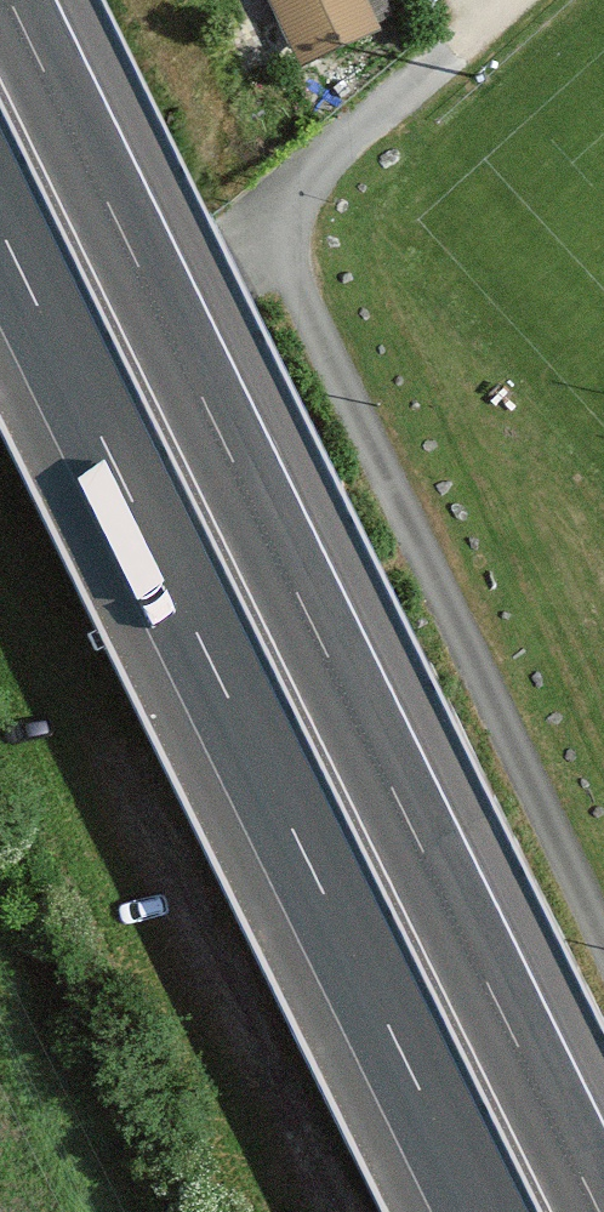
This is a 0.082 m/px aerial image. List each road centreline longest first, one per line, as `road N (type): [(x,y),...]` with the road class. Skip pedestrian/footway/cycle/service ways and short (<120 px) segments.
road 1 (motorway): [(603,1210),(16,0)]
road 2 (motorway): [(0,243),(472,1211)]

